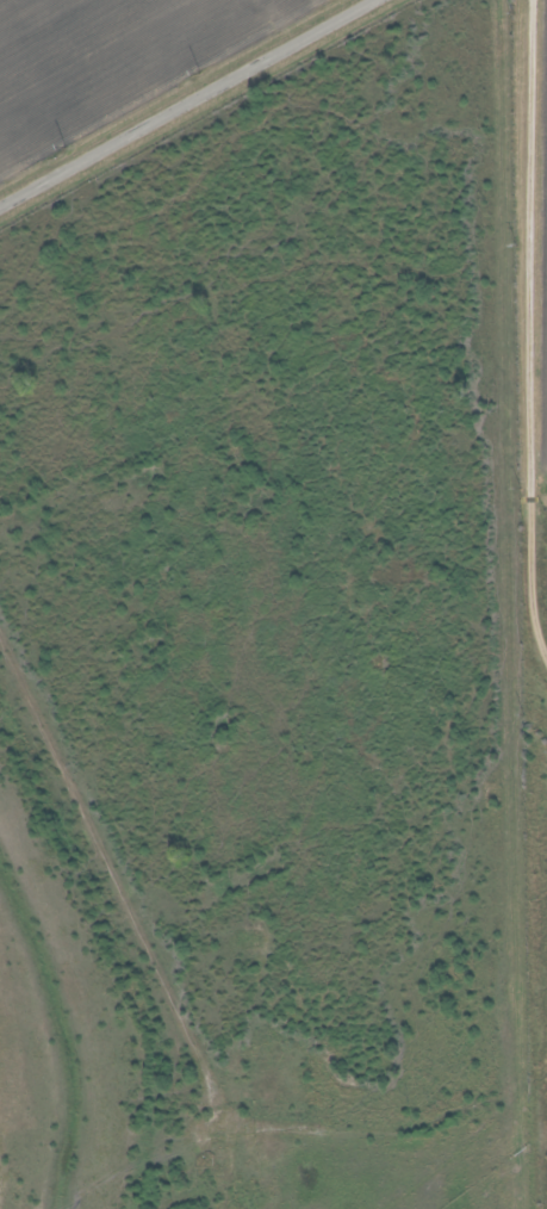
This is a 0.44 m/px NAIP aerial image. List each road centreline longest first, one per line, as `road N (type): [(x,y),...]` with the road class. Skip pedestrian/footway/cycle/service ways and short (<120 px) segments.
road 1 (track): [(525,0),(537,18),(521,227),(521,501),(546,635)]
road 2 (residential): [(368,0),(0,203)]
road 3 (track): [(0,703),(162,1041)]

